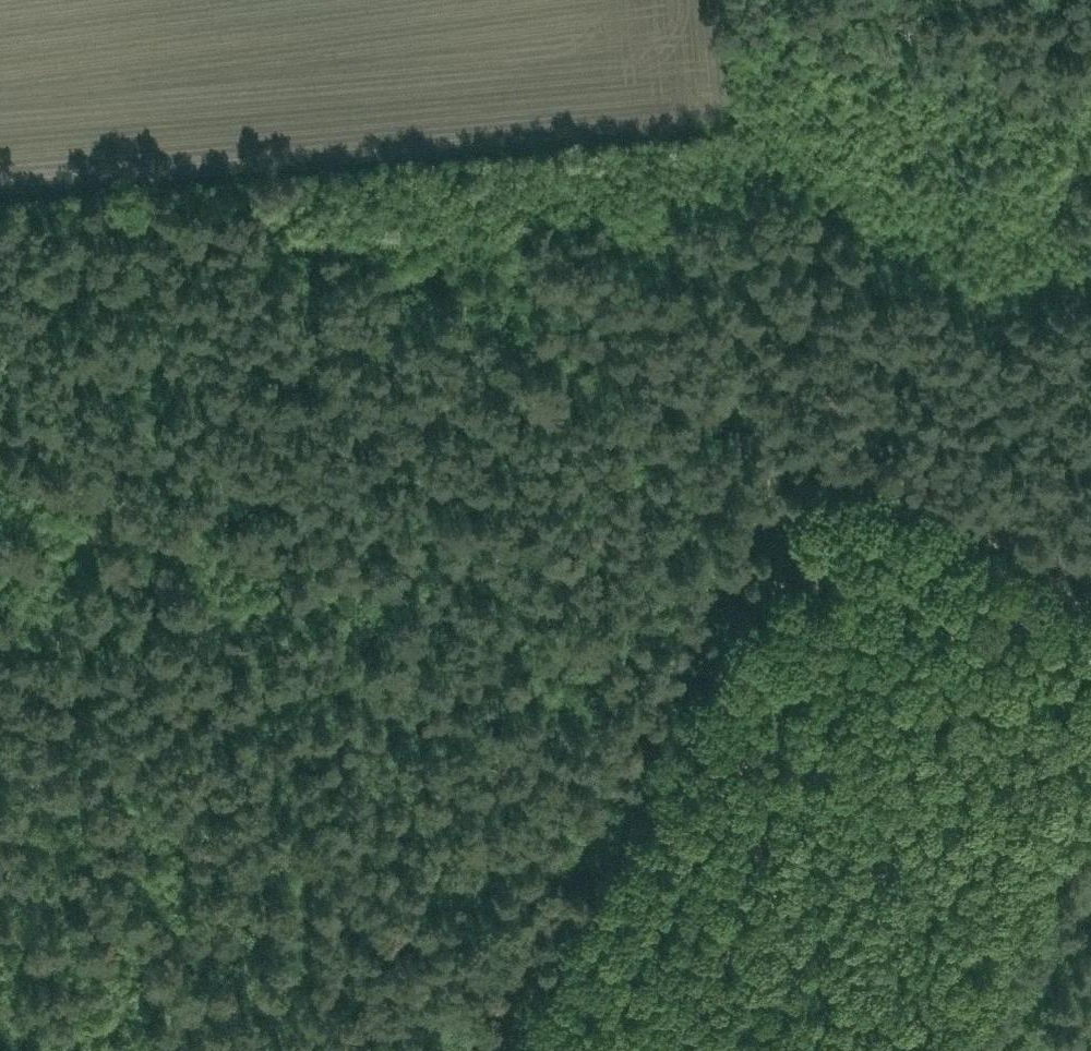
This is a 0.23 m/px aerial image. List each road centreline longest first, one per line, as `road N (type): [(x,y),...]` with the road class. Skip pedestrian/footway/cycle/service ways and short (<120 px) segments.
road 1 (track): [(483,1050),(798,425),(1090,549)]
road 2 (track): [(798,425),(738,0)]

